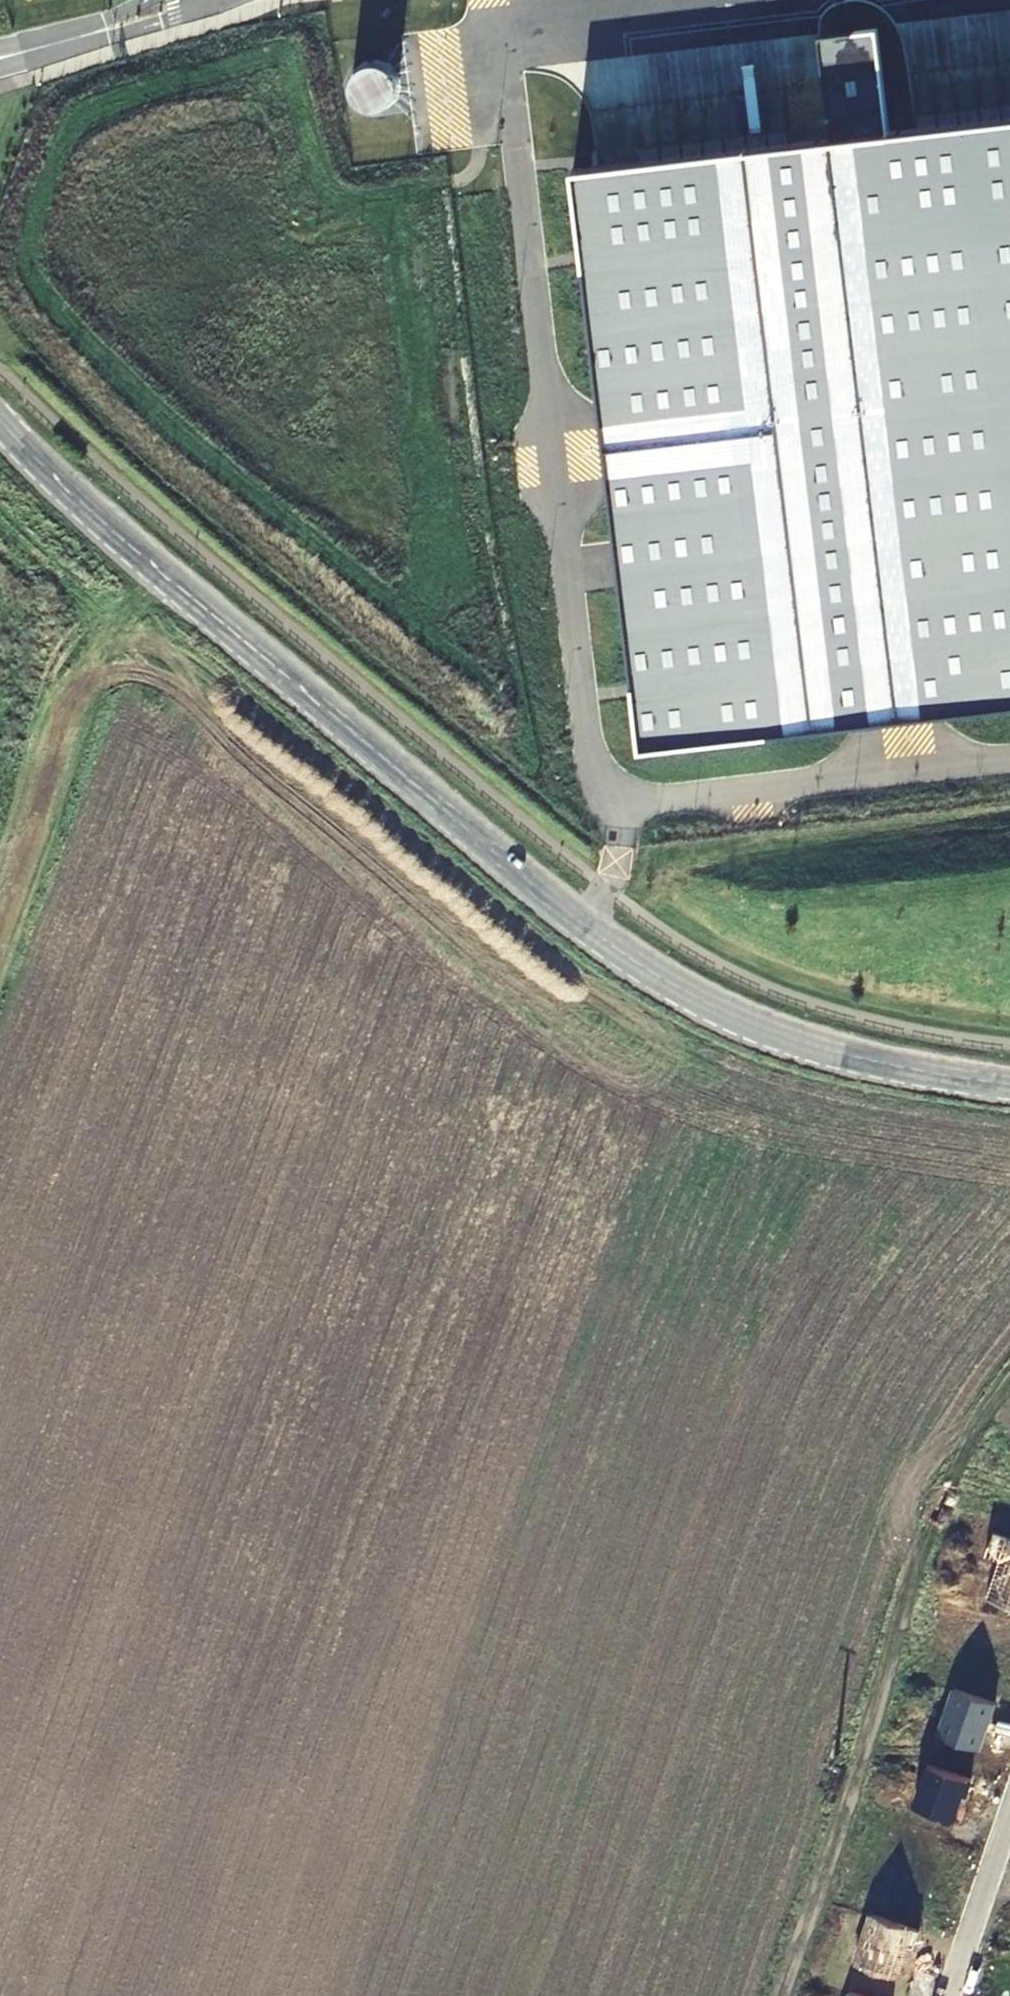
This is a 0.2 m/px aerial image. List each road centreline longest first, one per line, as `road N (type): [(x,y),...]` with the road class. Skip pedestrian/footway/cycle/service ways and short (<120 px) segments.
road 1 (tertiary): [(0,414),(508,867),(702,1005),(875,1066),(1009,1090)]
road 2 (residential): [(948,1995),(1009,1814)]

